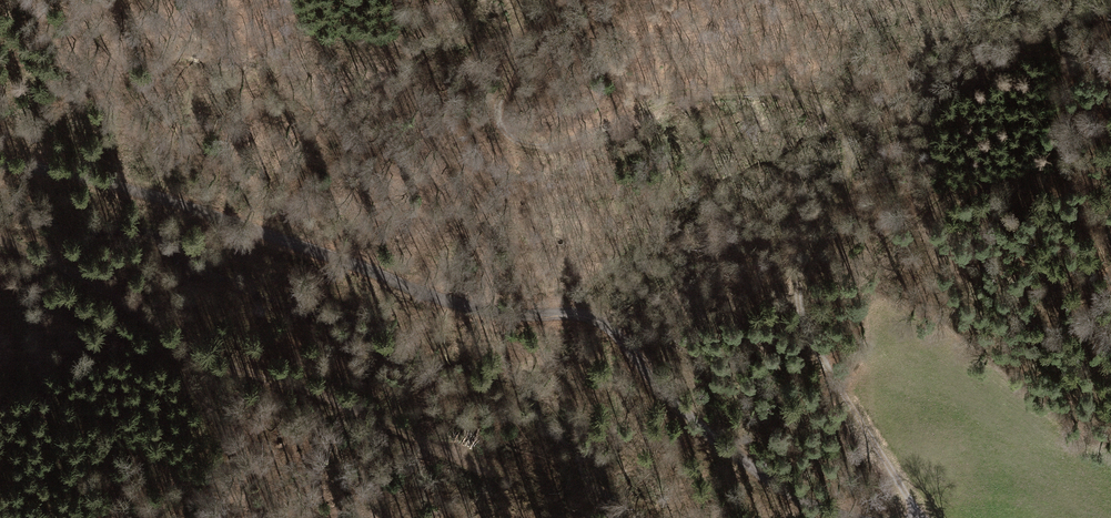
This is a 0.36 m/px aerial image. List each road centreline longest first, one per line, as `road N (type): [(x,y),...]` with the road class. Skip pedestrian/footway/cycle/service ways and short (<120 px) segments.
road 1 (track): [(929,517),(853,411),(800,313),(801,285),(852,170),(837,114),(802,98),(686,94),(554,147),(519,148),(498,132),(498,99),(519,32),(509,0)]
road 2 (unclassified): [(0,163),(132,190),(466,307),(599,320),(685,419),(775,489),(840,517)]
road 3 (track): [(0,239),(106,291),(175,347),(320,396),(479,470)]

